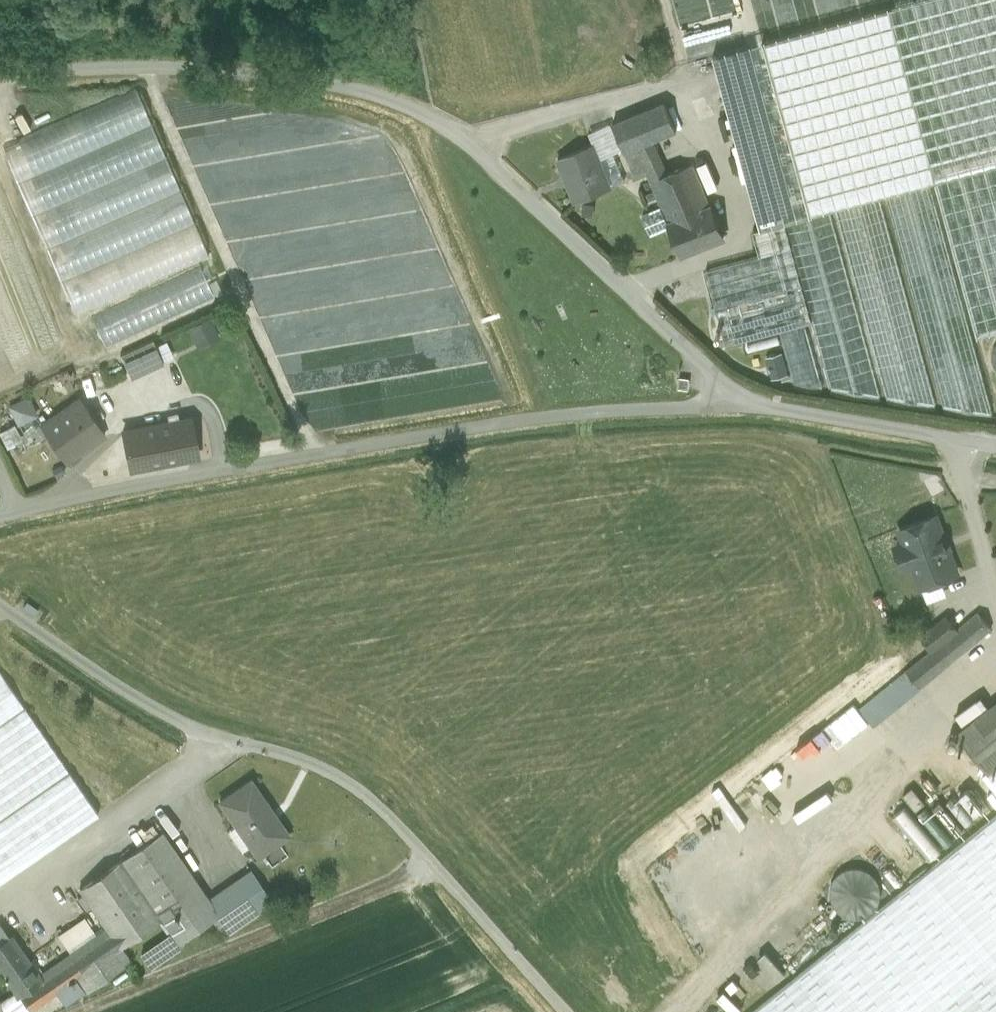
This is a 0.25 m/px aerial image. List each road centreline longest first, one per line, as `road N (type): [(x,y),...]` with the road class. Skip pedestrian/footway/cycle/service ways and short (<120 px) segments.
road 1 (unclassified): [(0,74),(216,71),(345,85),(439,113),(765,405)]
road 2 (unclassified): [(0,514),(257,460),(529,415),(765,405)]
road 3 (unclassified): [(562,1011),(350,782),(292,757),(210,740),(150,710),(0,600)]
road 4 (track): [(697,1011),(909,794),(940,727),(995,679)]
road 5 (track): [(0,912),(210,756),(210,740)]
road 6 (unclassified): [(765,405),(995,440)]
road 7 (track): [(995,561),(967,439)]

